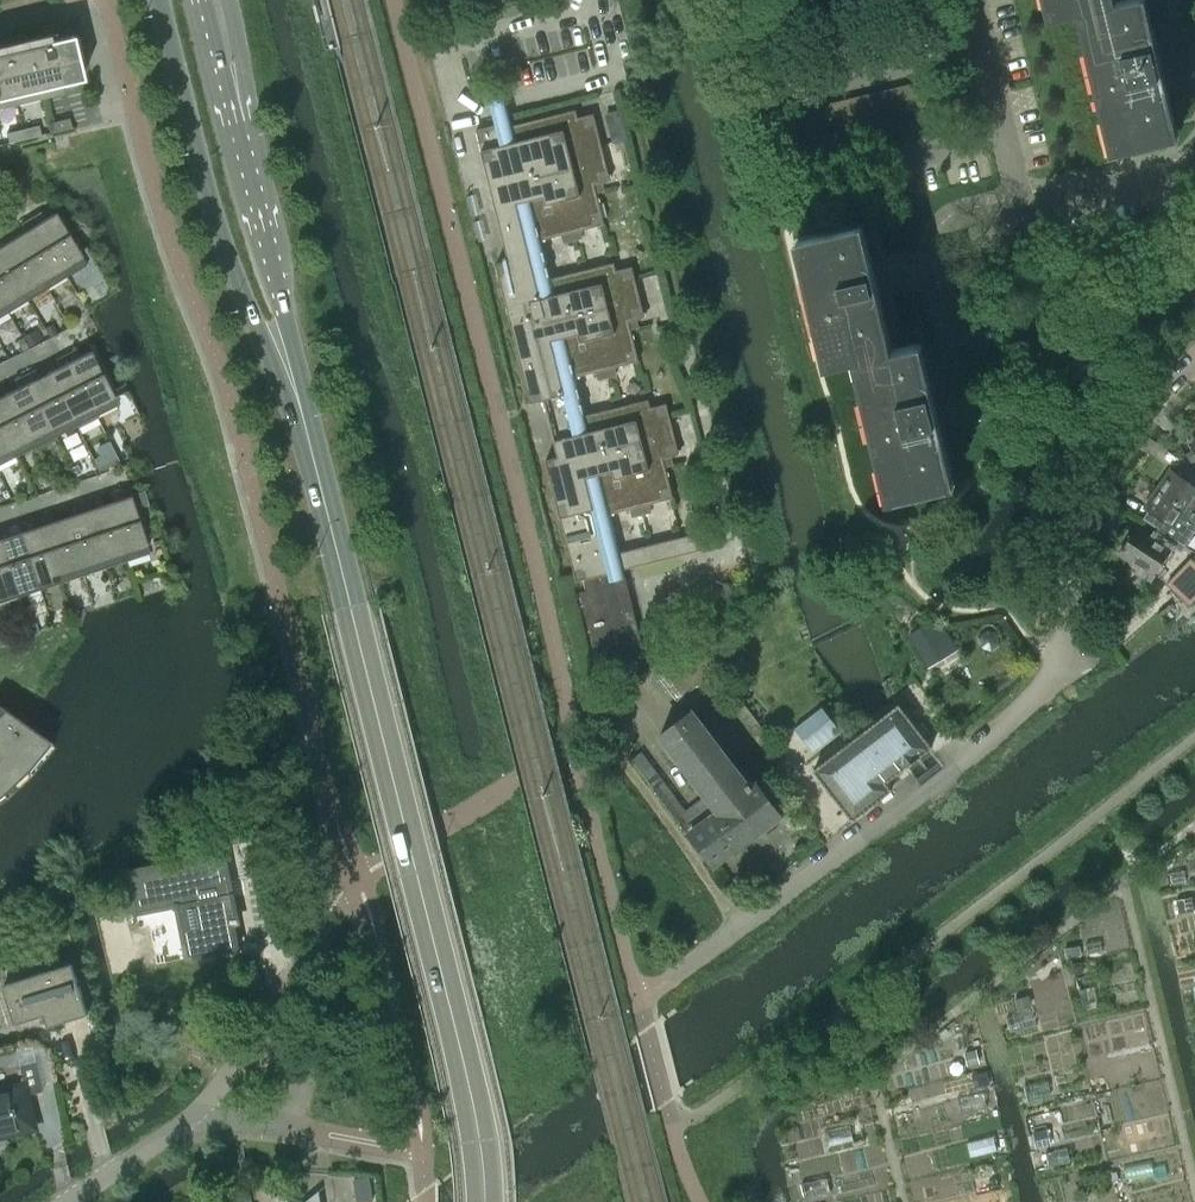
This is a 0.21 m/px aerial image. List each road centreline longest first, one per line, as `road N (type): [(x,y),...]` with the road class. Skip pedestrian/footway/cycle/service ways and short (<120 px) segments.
road 1 (residential): [(638,1000),(1045,686),(1061,667),(1079,524),(1096,474),(1145,403),(1194,359)]
road 2 (secondary): [(484,1201),(450,1001),(350,606)]
road 3 (secondary): [(161,0),(224,246),(308,438)]
road 4 (residential): [(979,392),(947,256),(958,228),(1194,165)]
road 5 (secondary): [(308,438),(259,196)]
road 6 (residential): [(240,1058),(259,1047),(290,1054),(301,1077),(290,1110),(271,1121),(184,1124)]
road 7 (secondary): [(259,196),(203,0)]
road 8 (secondary): [(259,196),(226,0)]
road 9 (secondary): [(308,438),(350,606)]
road 10 (residential): [(67,1201),(184,1124)]

